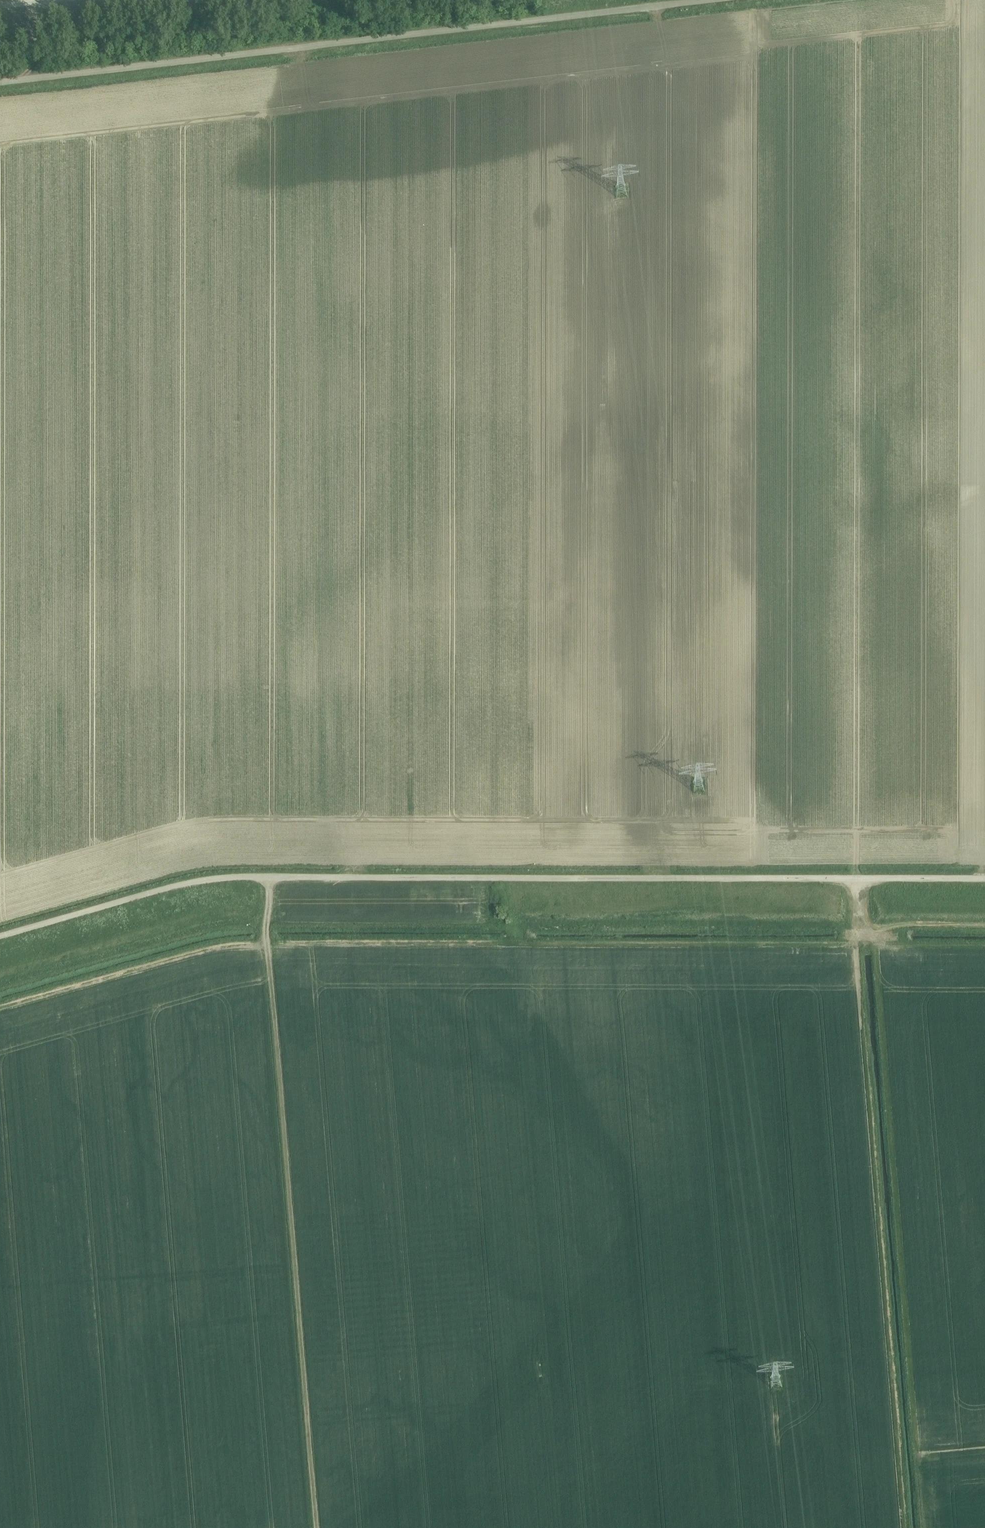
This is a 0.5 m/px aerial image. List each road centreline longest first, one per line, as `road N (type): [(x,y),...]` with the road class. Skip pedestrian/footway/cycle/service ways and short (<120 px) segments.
road 1 (unclassified): [(0,939),(186,884),(252,877),(984,881)]
road 2 (unclassified): [(0,84),(724,0)]
road 3 (track): [(267,878),(264,926),(314,1527)]

